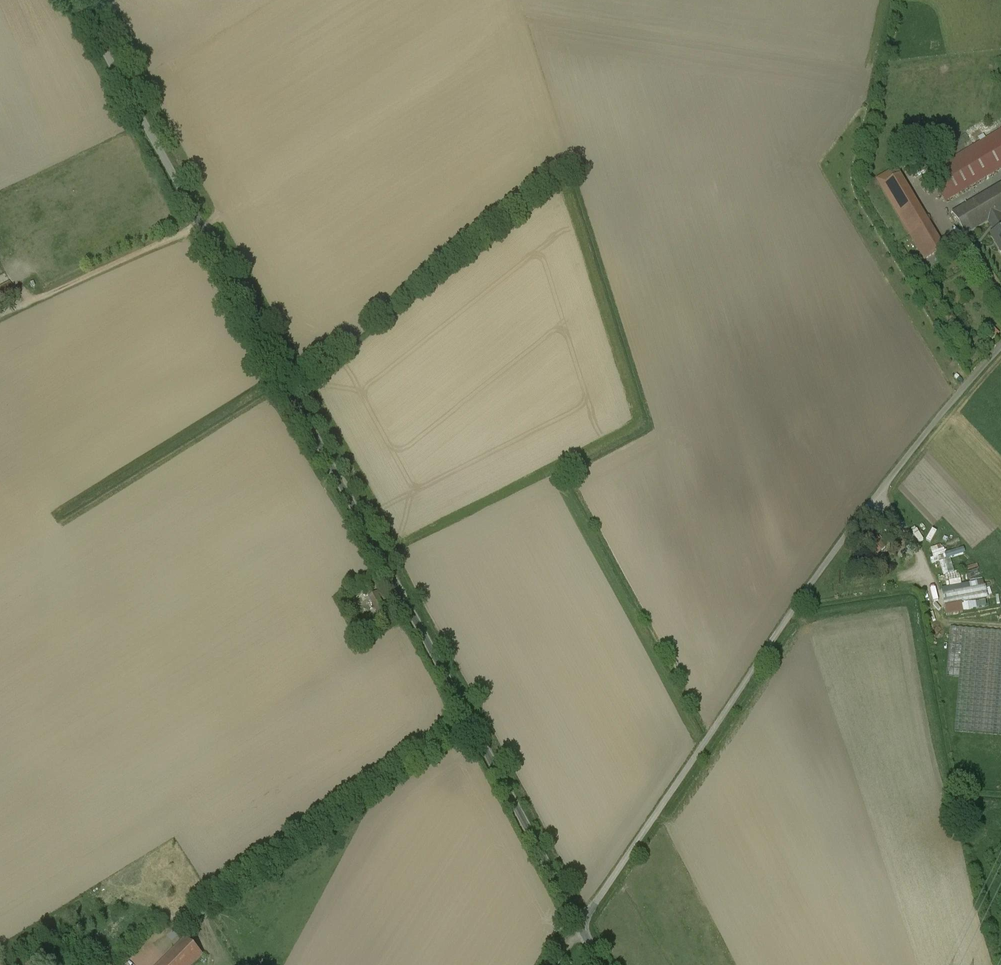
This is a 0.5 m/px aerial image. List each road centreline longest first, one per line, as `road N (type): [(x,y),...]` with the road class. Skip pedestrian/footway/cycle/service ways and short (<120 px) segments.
road 1 (unclassified): [(77,0),(580,926)]
road 2 (unclassified): [(580,926),(816,580),(1000,346)]
road 3 (track): [(198,225),(28,304)]

